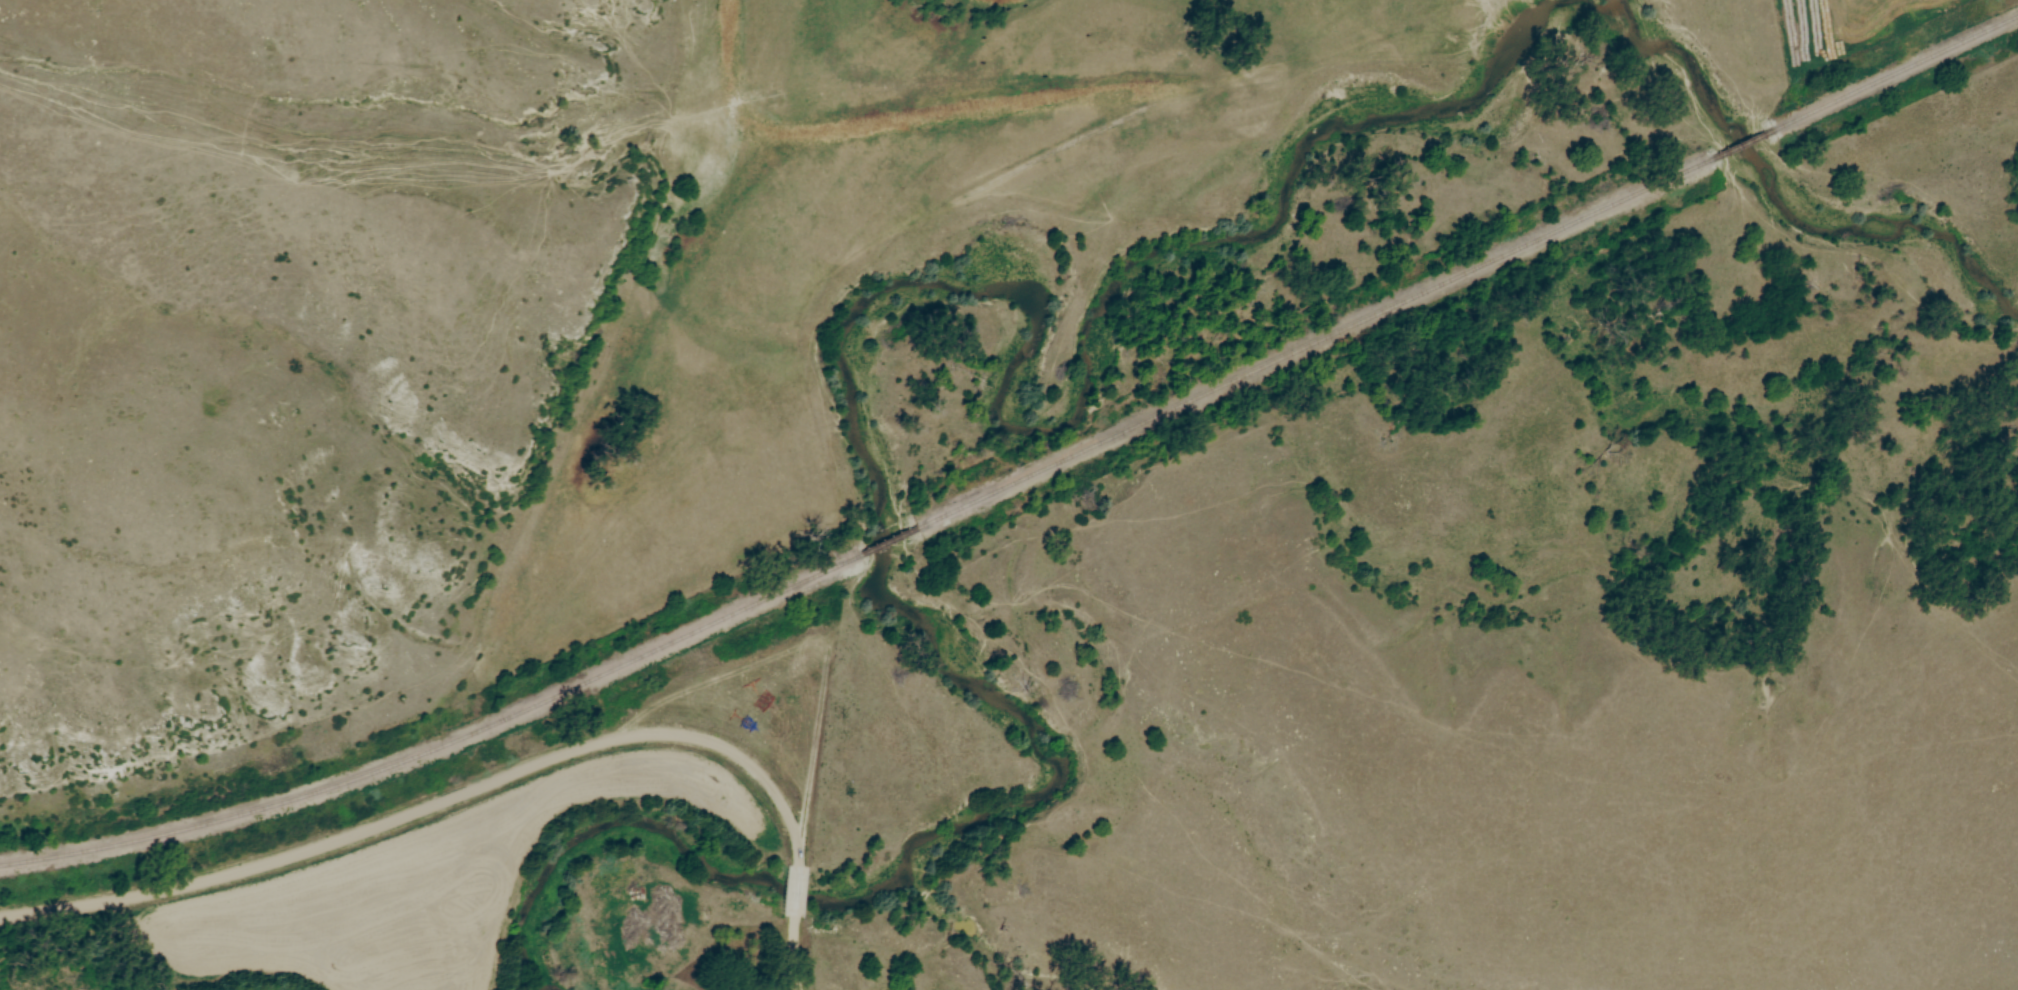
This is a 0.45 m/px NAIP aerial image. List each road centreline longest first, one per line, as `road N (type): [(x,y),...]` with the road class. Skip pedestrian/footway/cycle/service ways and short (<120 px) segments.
road 1 (residential): [(794,870),(802,847),(797,829),(769,783),(743,761),(687,738),(630,737),(586,744),(246,872),(0,919)]

